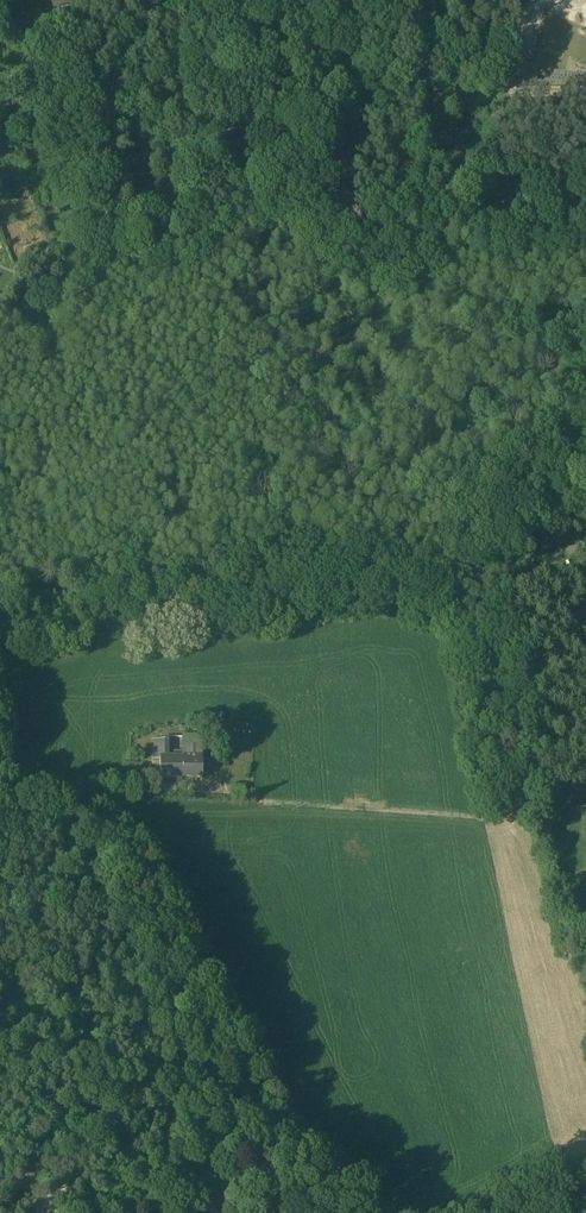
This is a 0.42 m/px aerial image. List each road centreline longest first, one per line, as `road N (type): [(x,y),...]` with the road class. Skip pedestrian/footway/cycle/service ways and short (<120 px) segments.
road 1 (unclassified): [(0,651),(95,626),(356,606),(438,591),(518,555),(585,511)]

